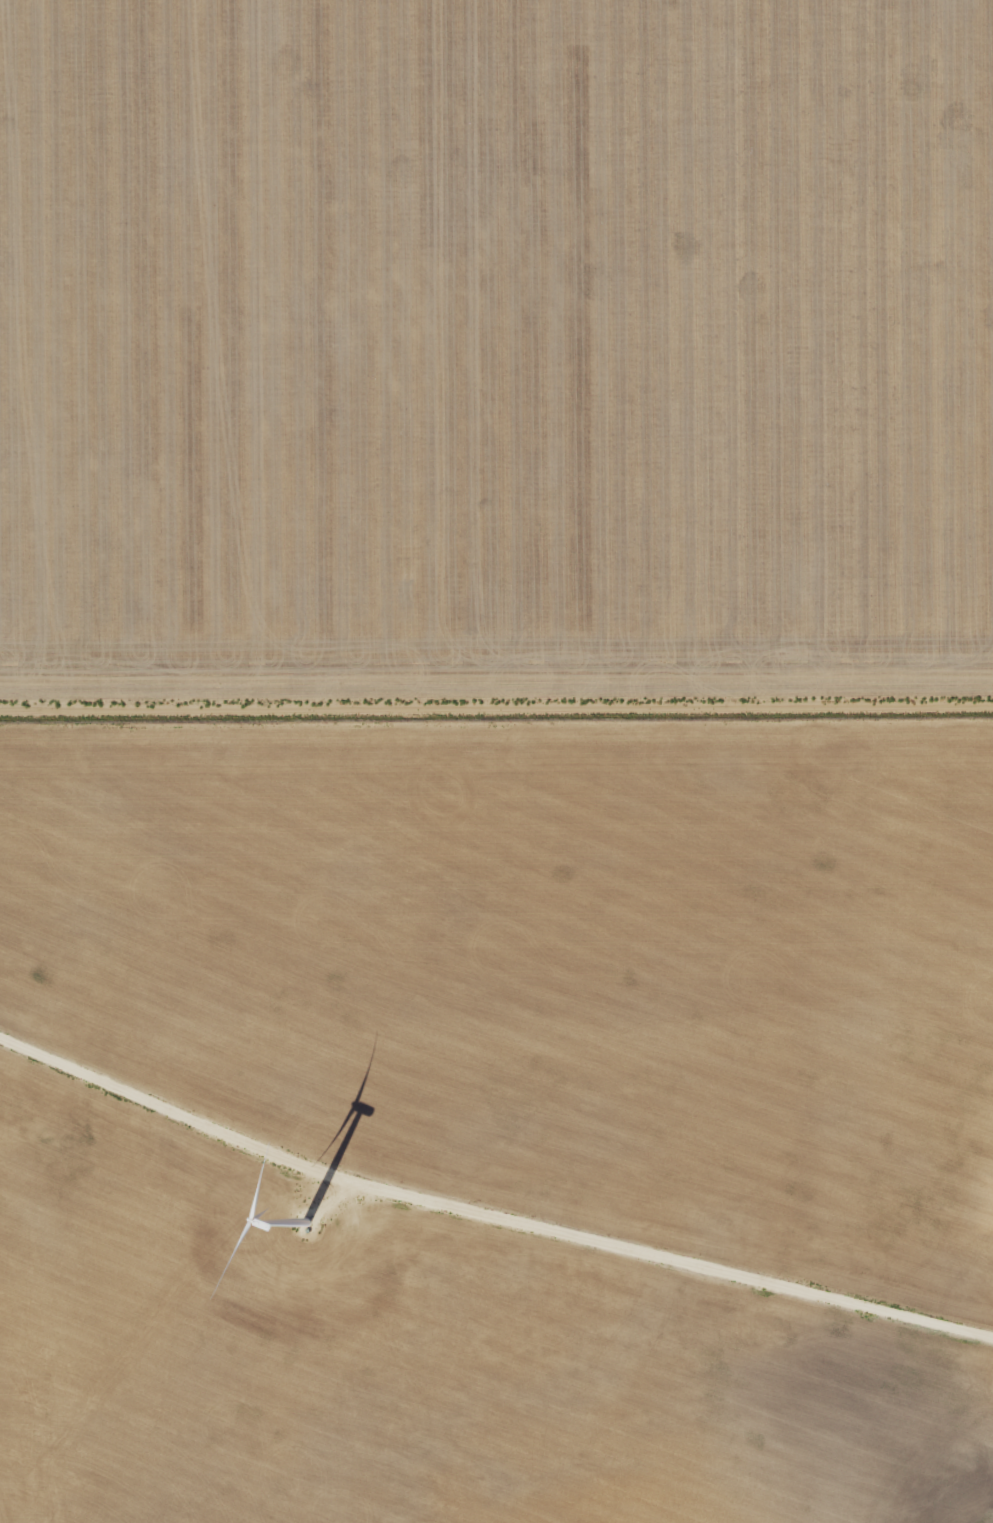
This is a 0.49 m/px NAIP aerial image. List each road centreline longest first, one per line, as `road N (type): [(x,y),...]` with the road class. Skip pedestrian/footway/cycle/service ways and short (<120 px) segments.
road 1 (track): [(992,712),(0,714)]

